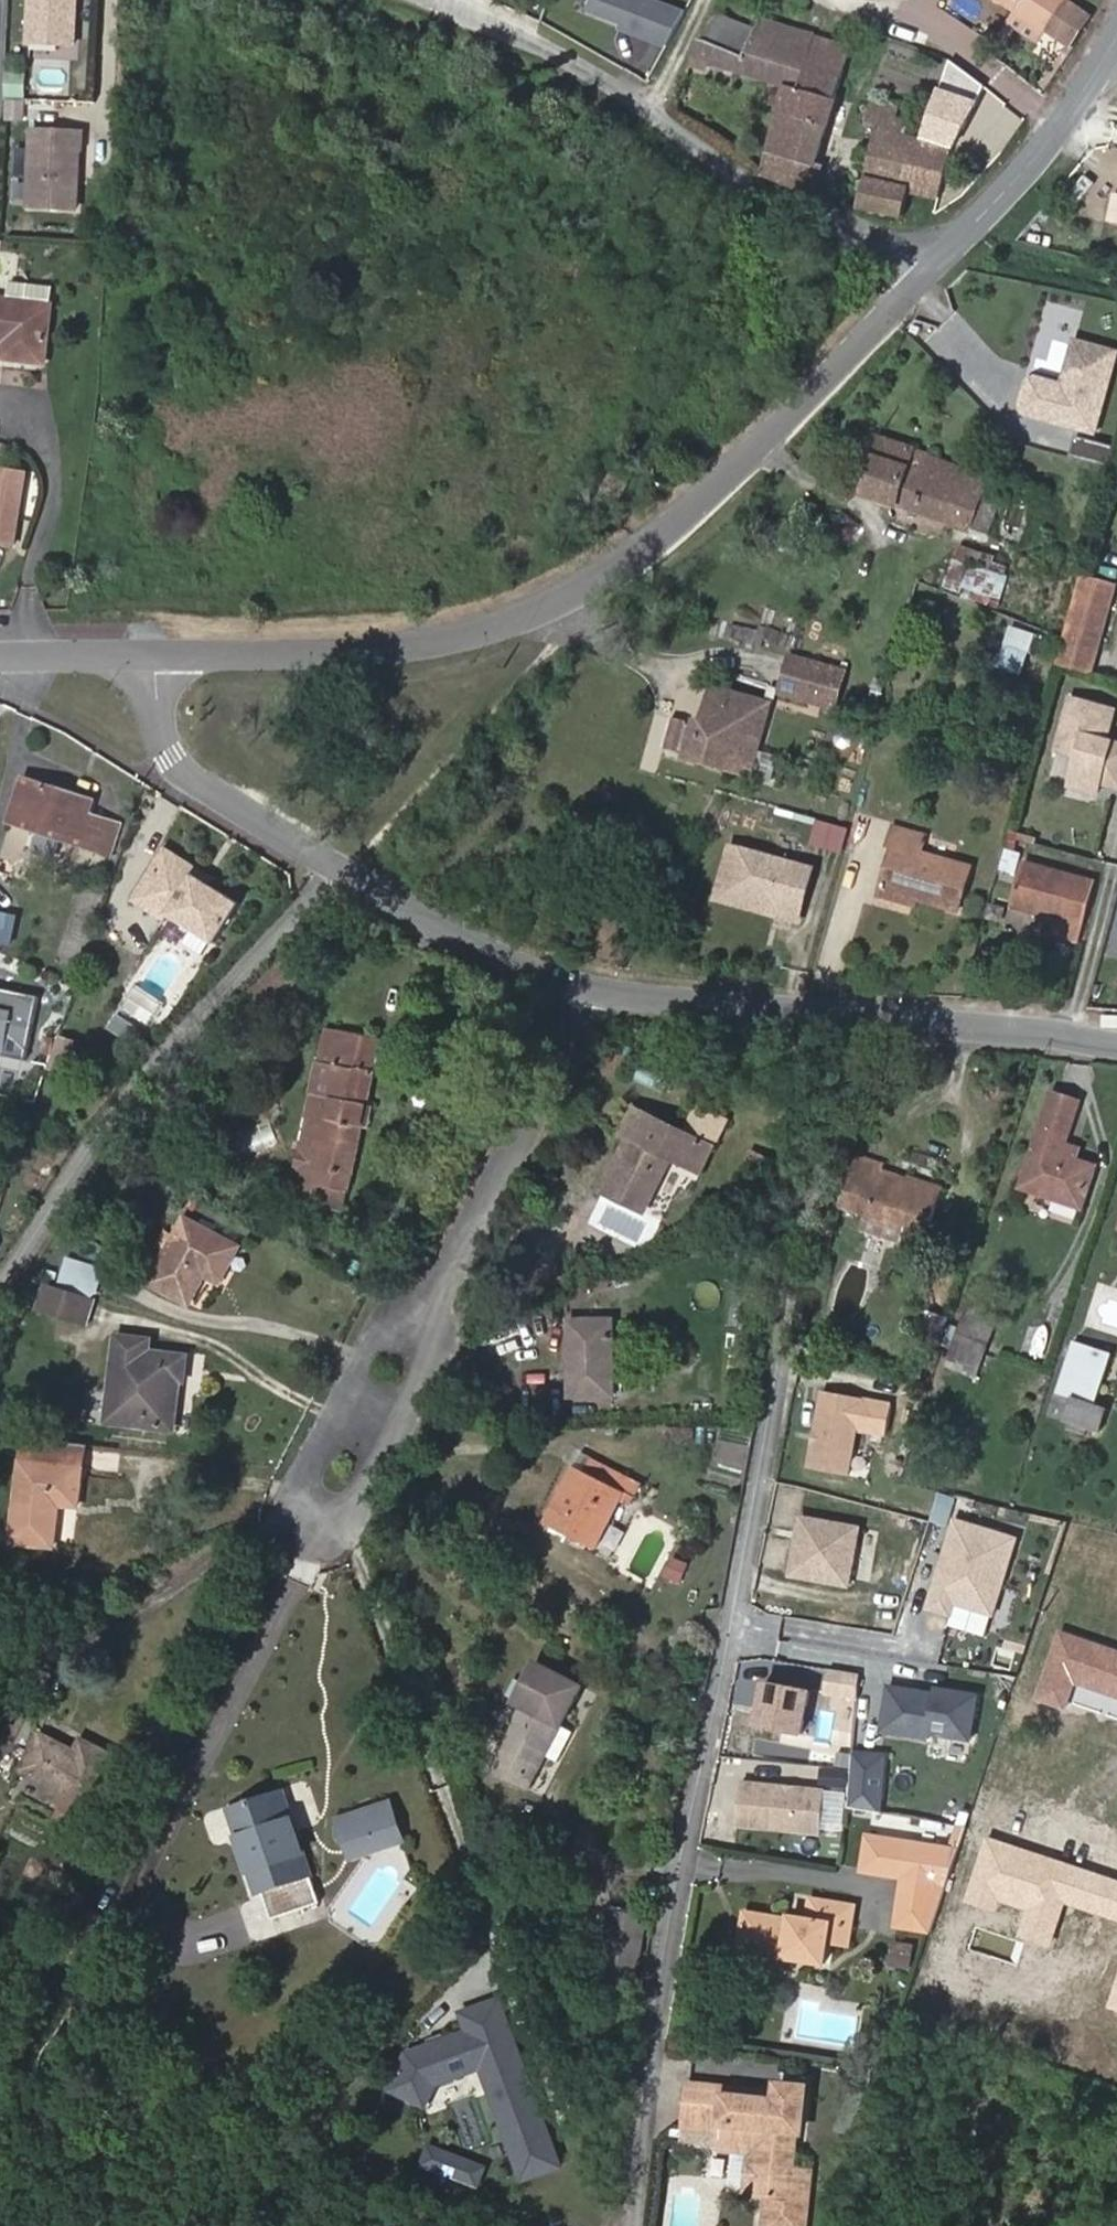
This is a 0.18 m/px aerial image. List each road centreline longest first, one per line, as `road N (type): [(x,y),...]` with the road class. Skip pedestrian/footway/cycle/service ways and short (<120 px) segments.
road 1 (residential): [(631,2225),(831,1018)]
road 2 (secondary): [(160,656),(434,642),(569,604),(740,470),(929,270)]
road 3 (residential): [(445,0),(545,43),(754,185),(929,270)]
road 4 (residential): [(429,1307),(381,1329),(287,1508),(305,1543),(349,1525),(433,1343)]
road 5 (residential): [(0,1284),(122,1106),(334,873)]
road 6 (residential): [(586,993),(429,1307)]
road 7 (secondary): [(929,270),(1031,162),(1116,33)]
road 8 (residential): [(334,873),(199,783),(173,757),(160,656)]
road 9 (residential): [(1116,1047),(831,1018)]
road 10 (residential): [(586,993),(334,873)]
road 11 (residential): [(831,1018),(586,993)]
road 12 (secondary): [(0,656),(160,656)]

